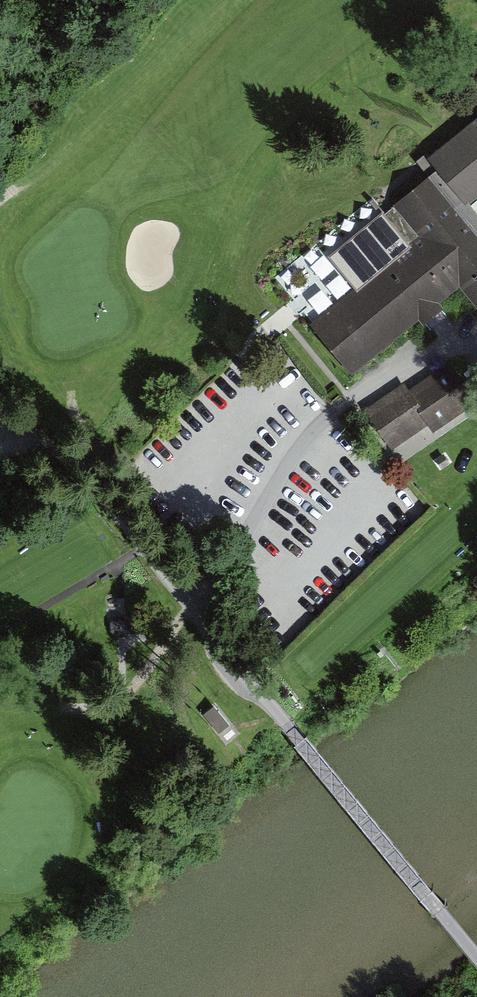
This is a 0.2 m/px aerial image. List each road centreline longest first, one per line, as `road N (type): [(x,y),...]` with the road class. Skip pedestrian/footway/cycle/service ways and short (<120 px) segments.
road 1 (residential): [(476,957),(194,617)]
road 2 (track): [(0,427),(9,438),(62,451),(194,617)]

